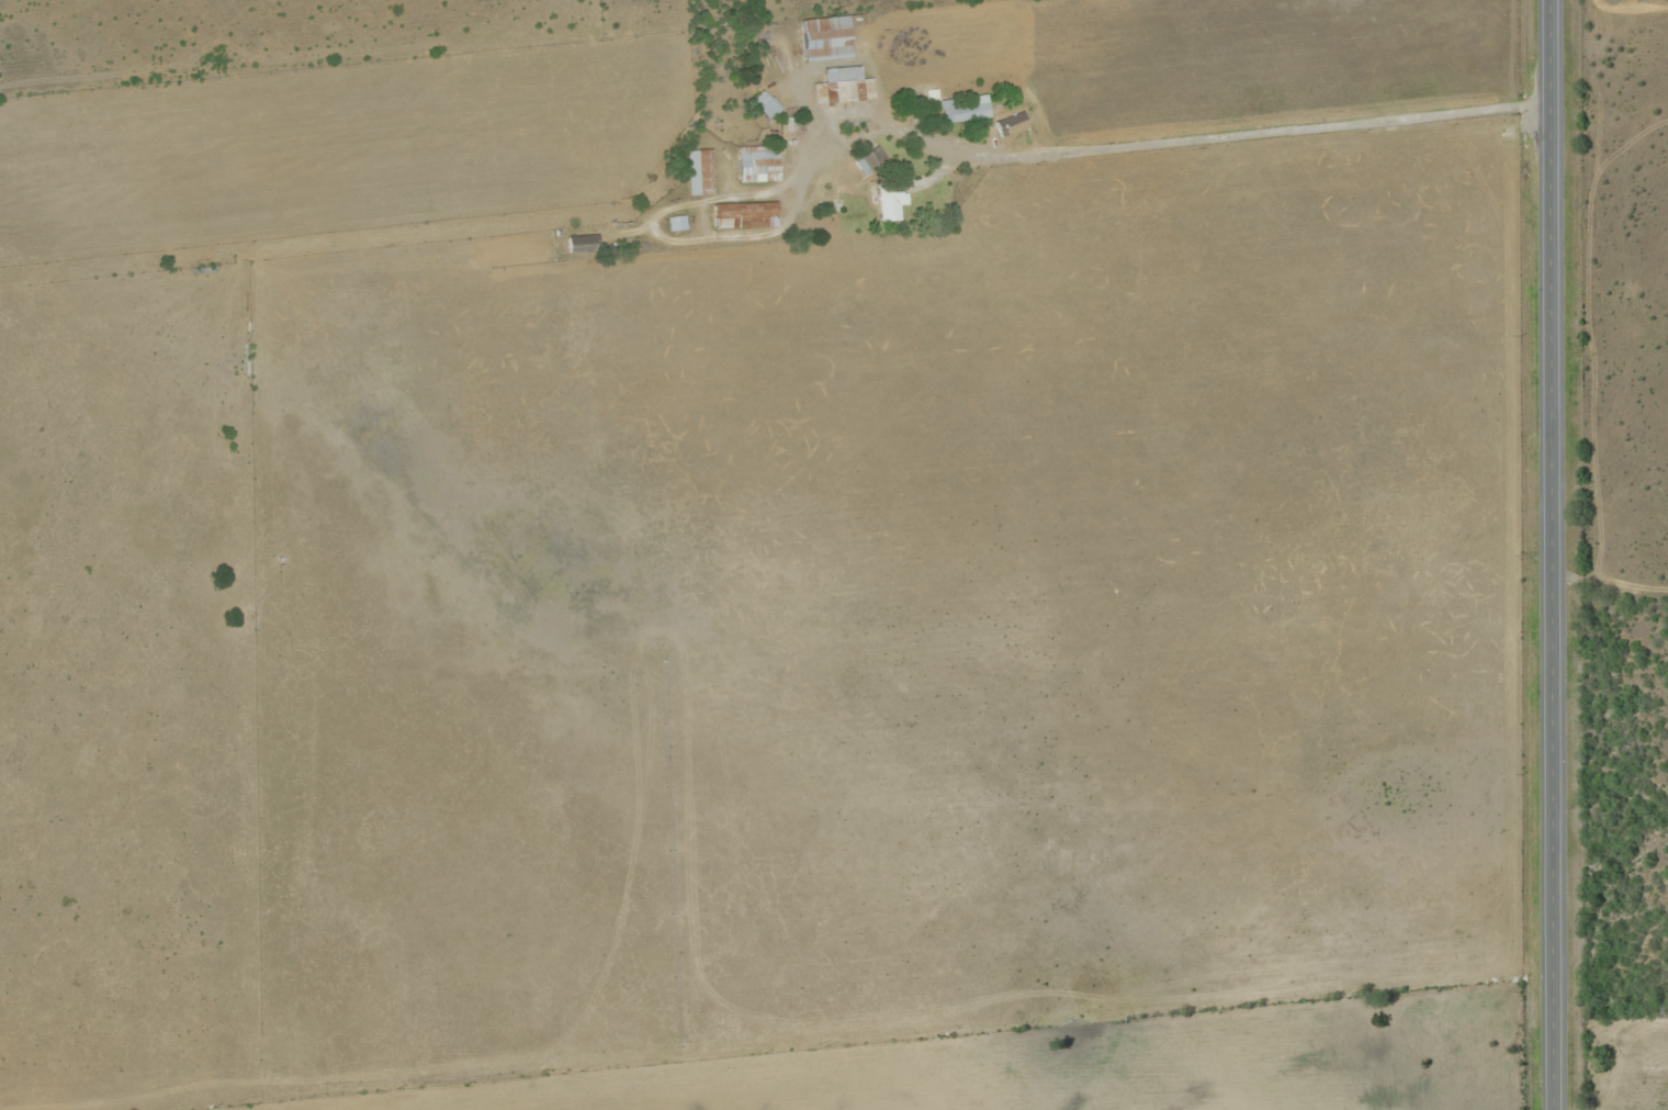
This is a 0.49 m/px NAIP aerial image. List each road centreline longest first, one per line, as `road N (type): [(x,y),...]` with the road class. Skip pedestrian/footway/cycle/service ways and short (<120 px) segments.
road 1 (secondary): [(1553,1109),(1548,0)]

